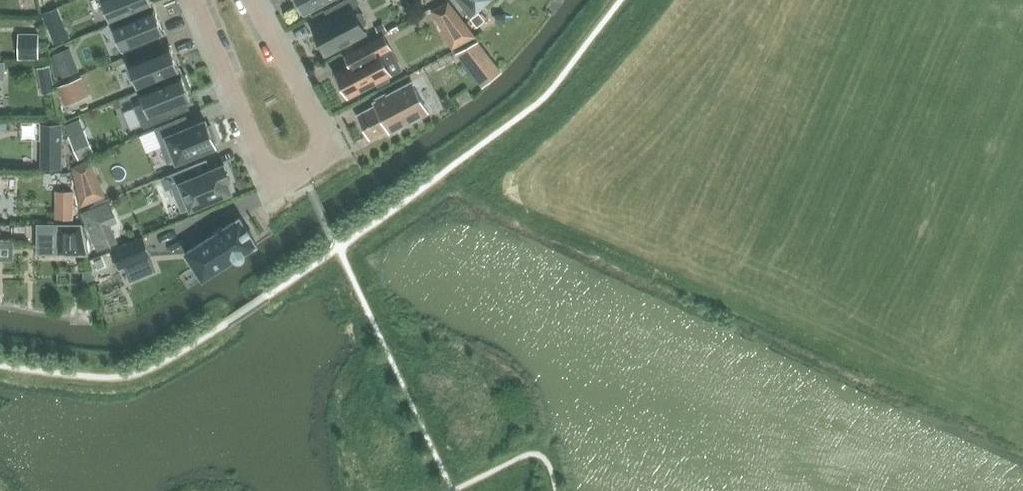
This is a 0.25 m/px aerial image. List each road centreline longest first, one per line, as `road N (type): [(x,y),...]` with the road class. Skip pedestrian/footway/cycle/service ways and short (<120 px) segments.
road 1 (residential): [(252,0),(331,155),(273,187),(192,0)]

